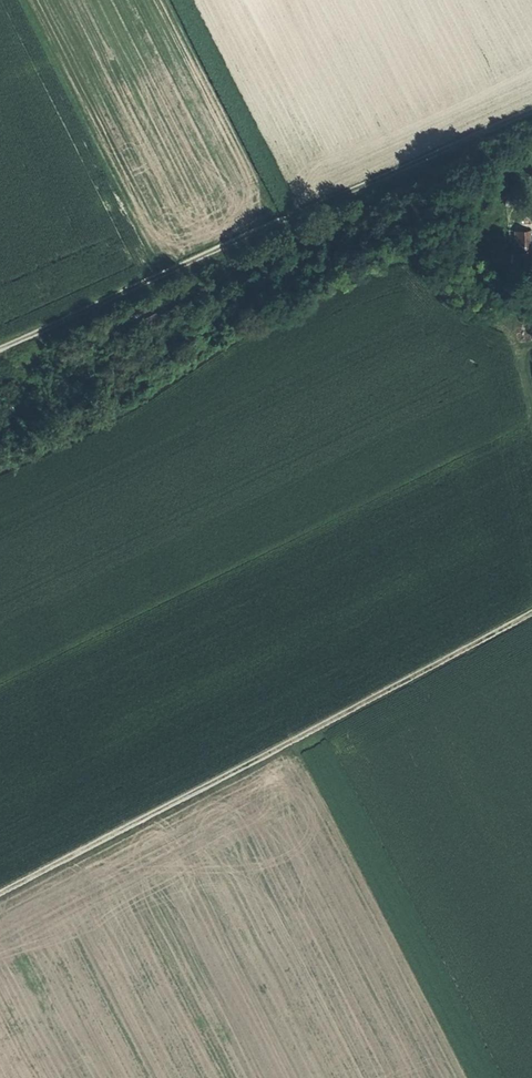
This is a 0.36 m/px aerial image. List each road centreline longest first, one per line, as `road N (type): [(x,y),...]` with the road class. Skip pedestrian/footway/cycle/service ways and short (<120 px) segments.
road 1 (unclassified): [(531,612),(0,894)]
road 2 (residential): [(531,112),(0,349)]

